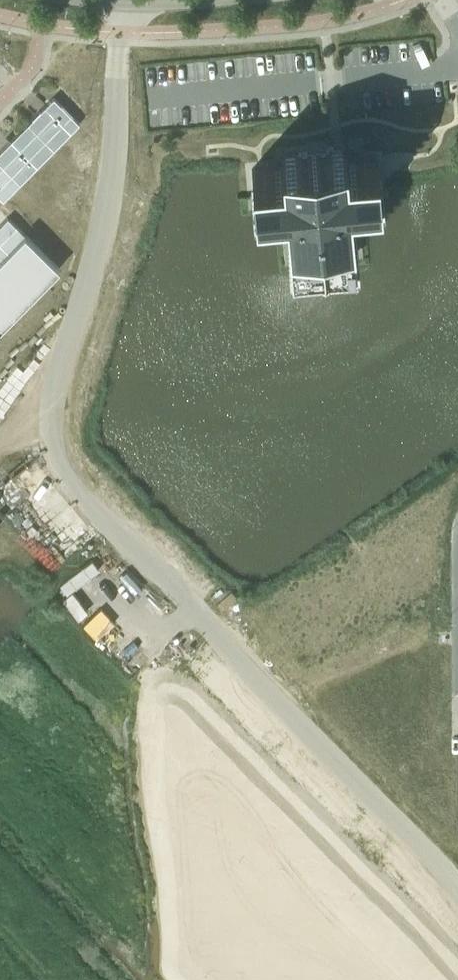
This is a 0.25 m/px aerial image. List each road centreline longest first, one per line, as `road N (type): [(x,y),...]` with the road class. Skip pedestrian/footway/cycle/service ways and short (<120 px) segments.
road 1 (residential): [(457,69),(154,98)]

